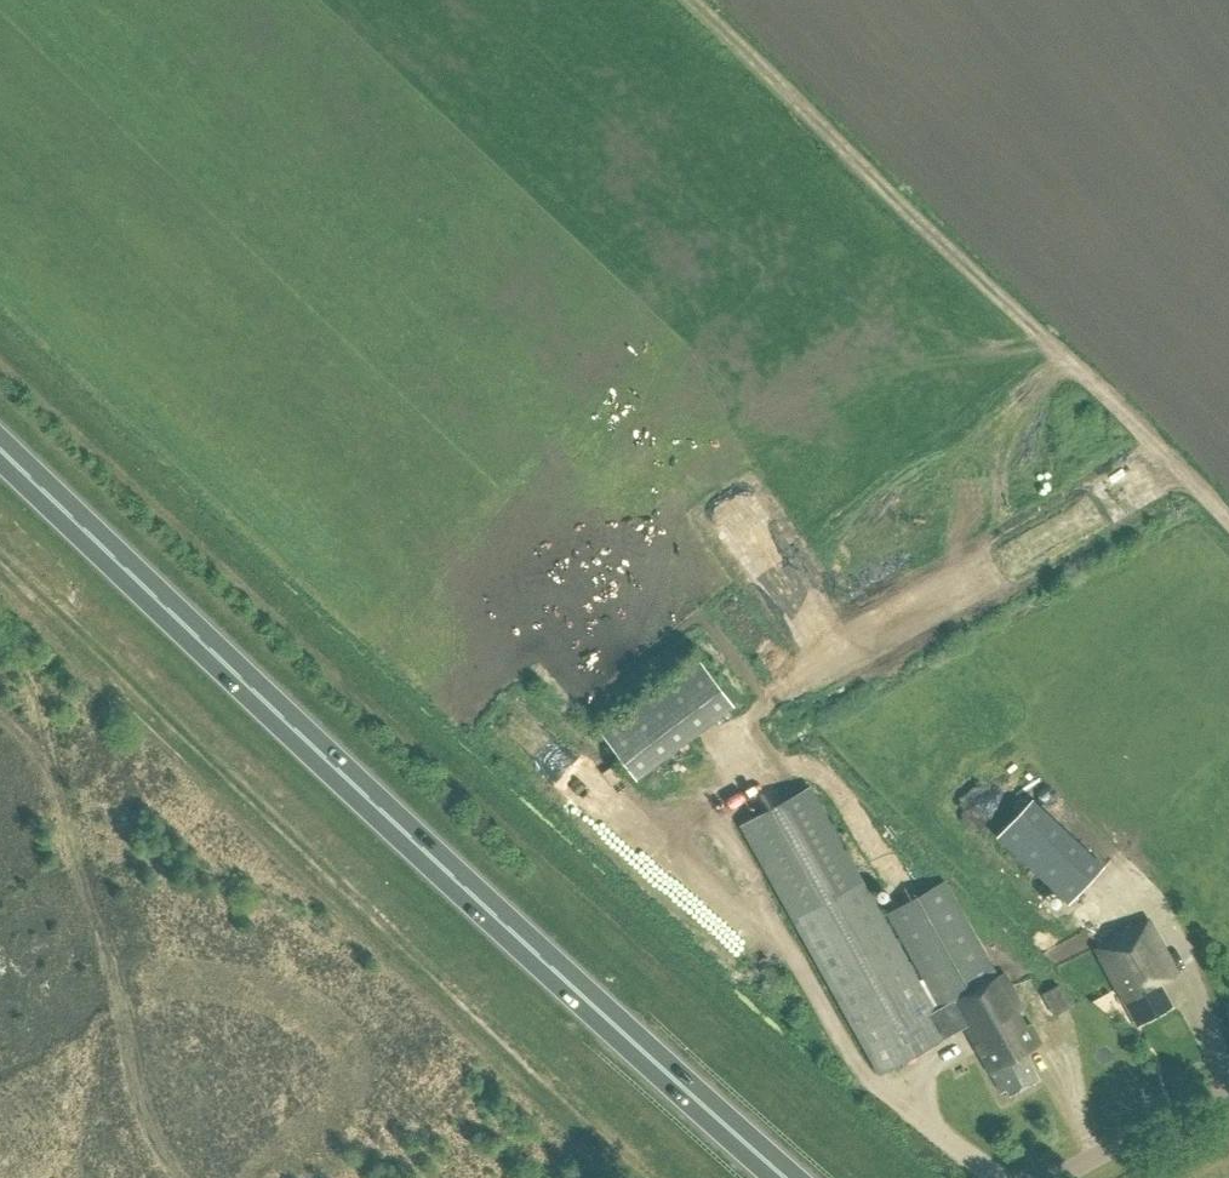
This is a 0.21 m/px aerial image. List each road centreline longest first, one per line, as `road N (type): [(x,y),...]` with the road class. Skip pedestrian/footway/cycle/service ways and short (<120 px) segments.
road 1 (trunk): [(789,1177),(619,1029),(0,448)]
road 2 (track): [(694,0),(1228,519)]
road 3 (unclassified): [(1055,1177),(1228,1083)]

